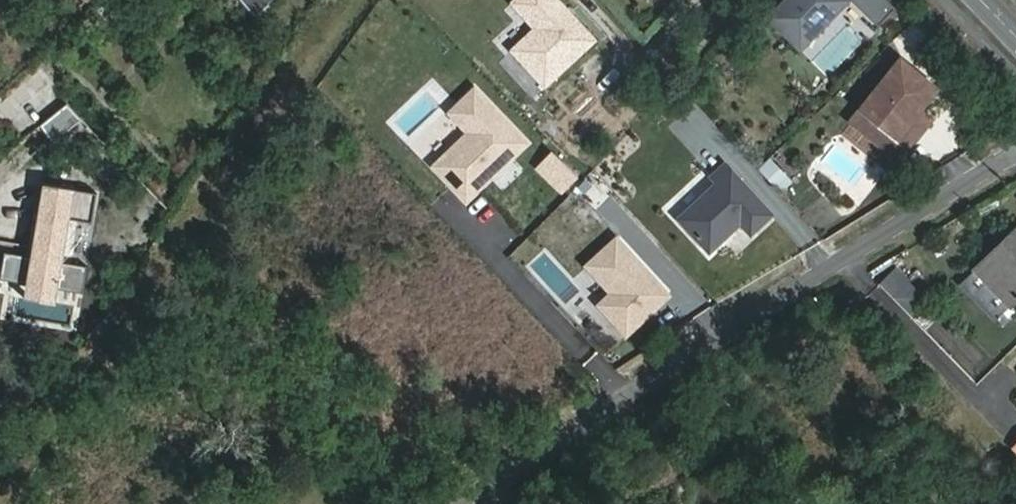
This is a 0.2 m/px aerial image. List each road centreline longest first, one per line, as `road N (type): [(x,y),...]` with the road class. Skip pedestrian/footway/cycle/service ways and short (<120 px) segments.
road 1 (residential): [(1015,152),(517,446),(458,503)]
road 2 (track): [(0,463),(327,0)]

